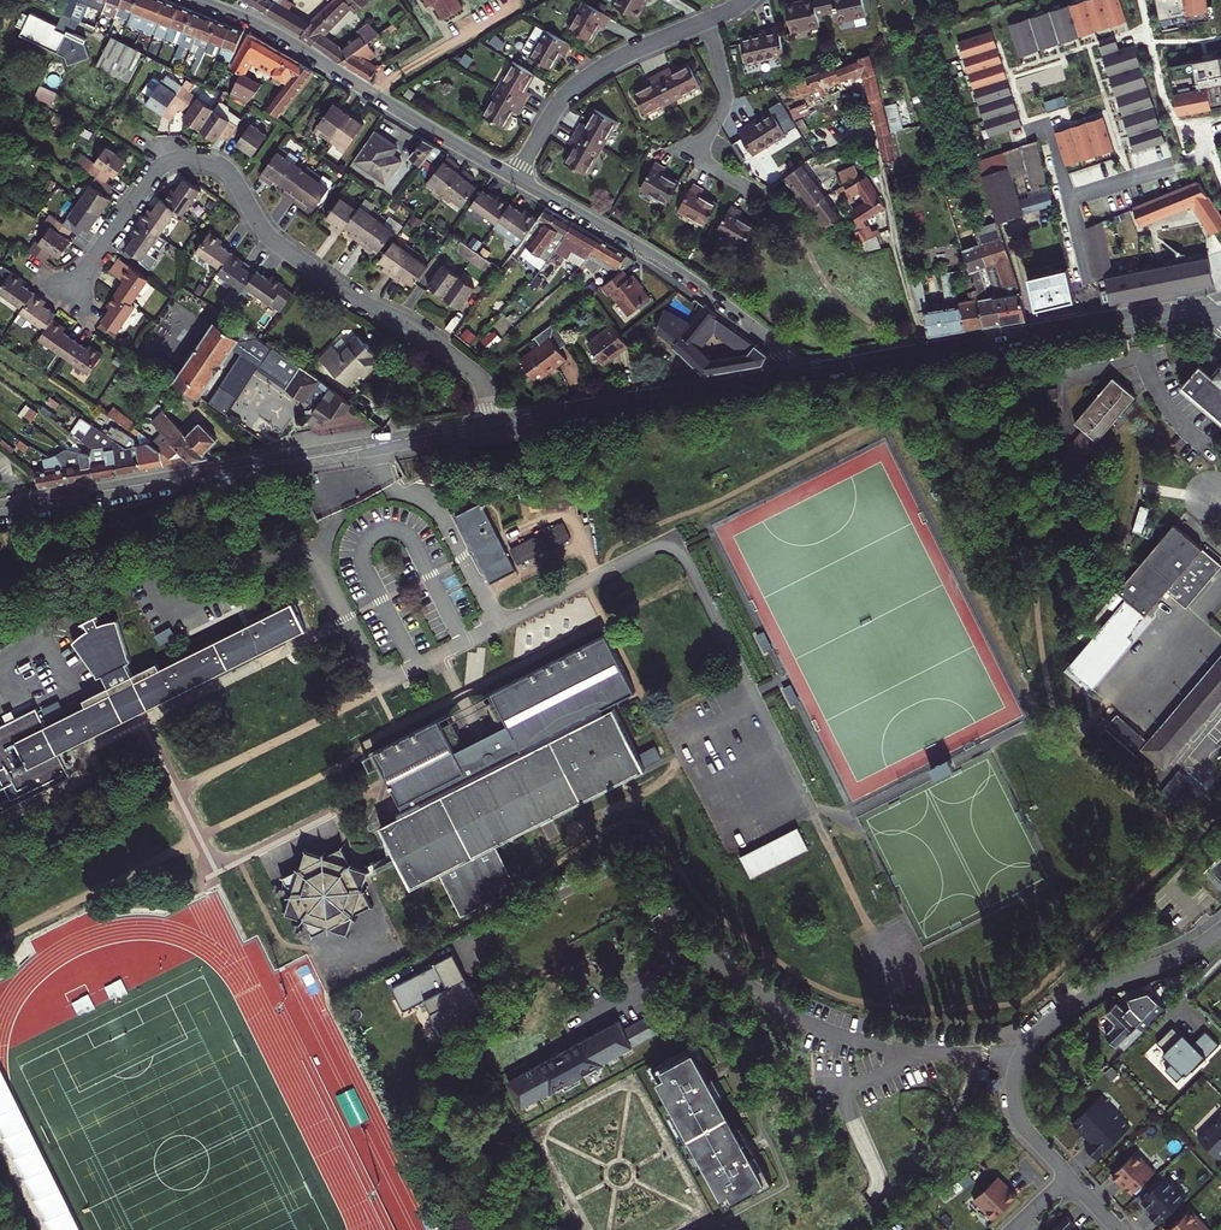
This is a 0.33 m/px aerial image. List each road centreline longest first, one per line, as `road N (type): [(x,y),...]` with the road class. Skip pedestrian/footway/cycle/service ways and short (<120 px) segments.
road 1 (unclassified): [(499,625),(673,539),(895,974)]
road 2 (residential): [(72,293),(156,169),(178,160),(215,162),(279,246),(476,373),(489,424)]
road 3 (tertiary): [(1214,303),(792,373)]
road 4 (tertiary): [(378,444),(0,508)]
road 5 (residential): [(1220,931),(1089,995),(1026,1044),(1013,1081),(1017,1116),(1070,1178)]
road 6 (residential): [(517,178),(264,28),(198,0)]
road 7 (residential): [(792,373),(773,344),(696,281),(517,178)]
road 8 (tertiary): [(792,373),(489,424)]
road 9 (unclassified): [(320,550),(381,683),(499,625)]
road 10 (residential): [(517,178),(578,85),(708,21)]
road 11 (unclassified): [(378,444),(390,483),(442,514),(499,625)]
road 12 (residential): [(708,21),(724,103),(706,139)]

